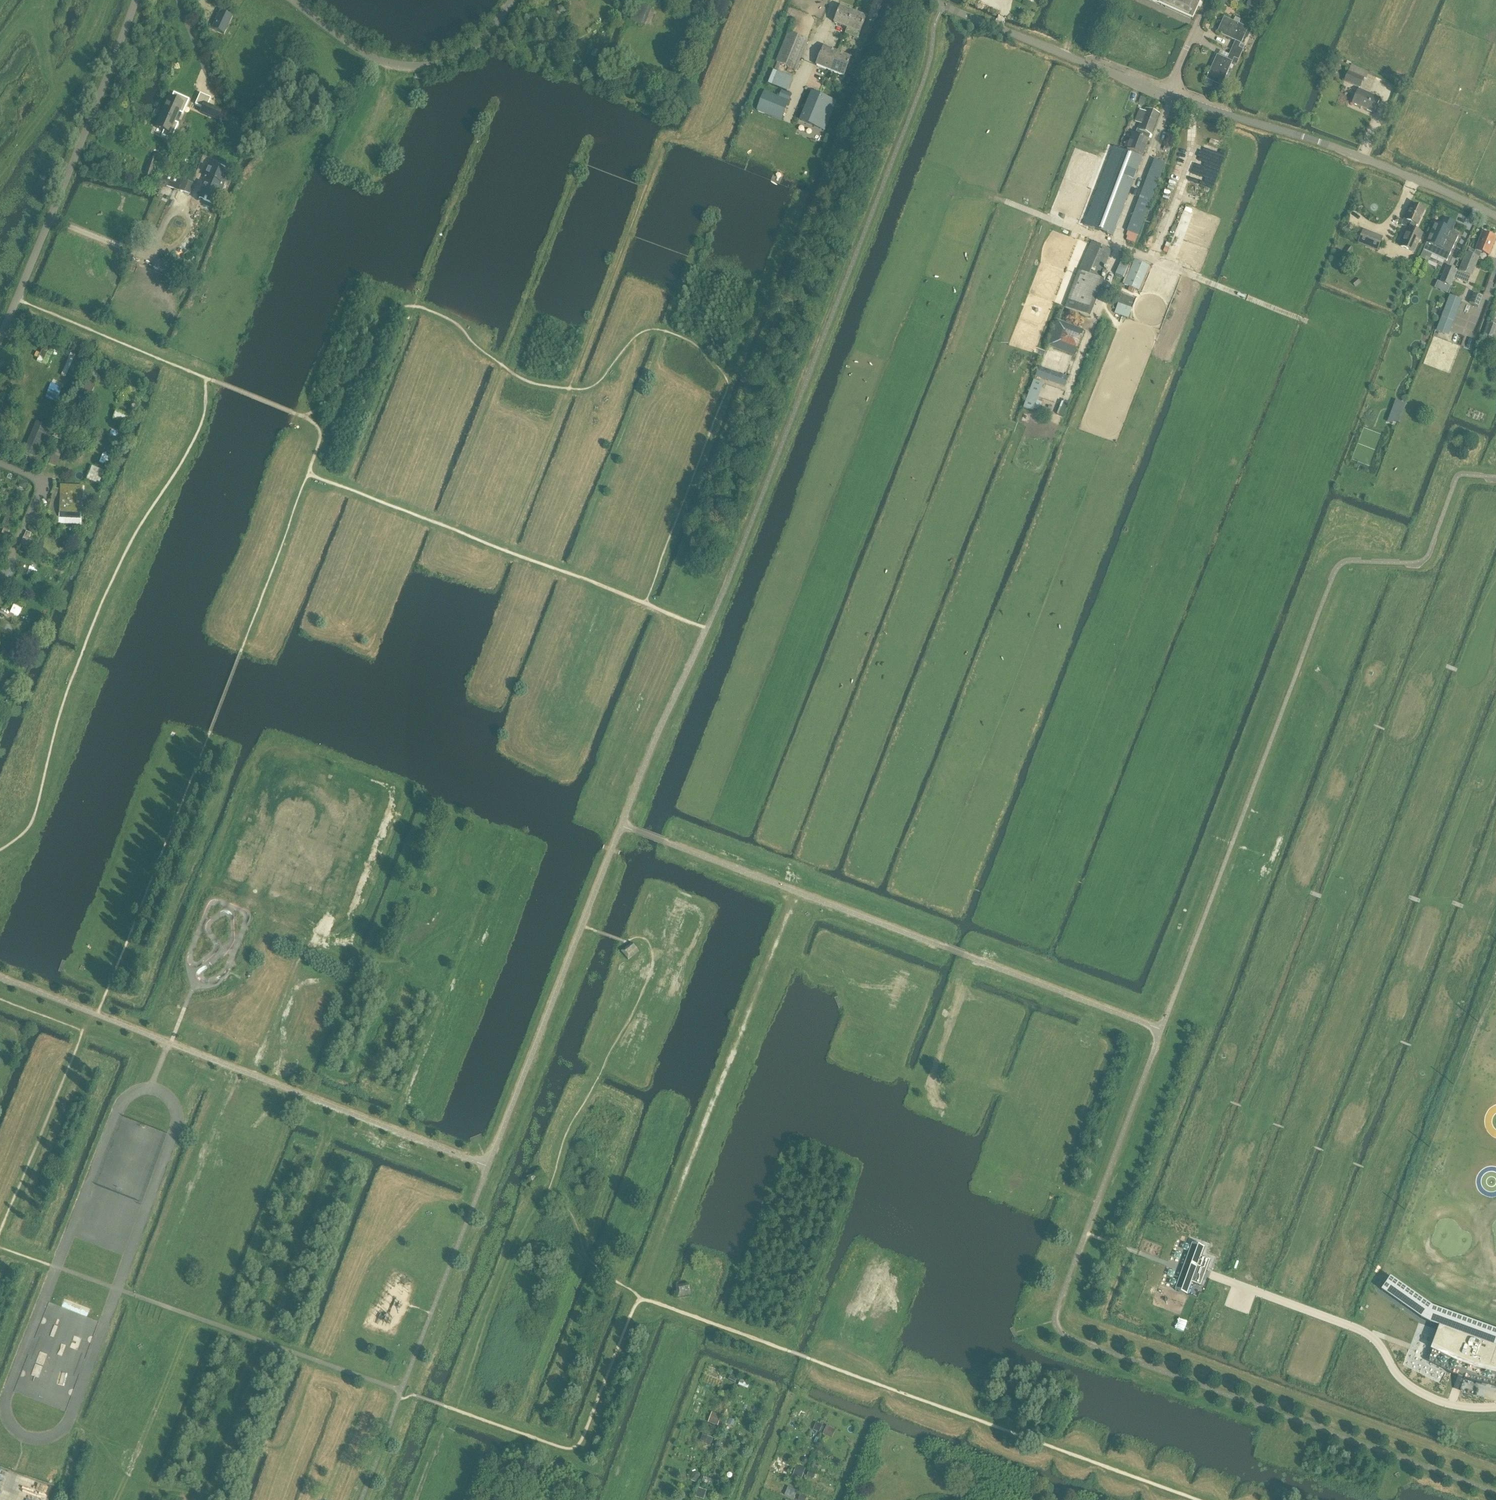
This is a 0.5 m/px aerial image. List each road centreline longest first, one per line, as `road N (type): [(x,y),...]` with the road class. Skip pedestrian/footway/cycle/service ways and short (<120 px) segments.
road 1 (unclassified): [(1495,216),(935,0)]
road 2 (unclassified): [(0,339),(134,0)]
road 3 (unclassified): [(512,0),(465,56),(406,67),(352,46),(291,0)]
road 4 (track): [(0,180),(88,51),(109,0)]
road 5 (track): [(374,1381),(327,1499)]

